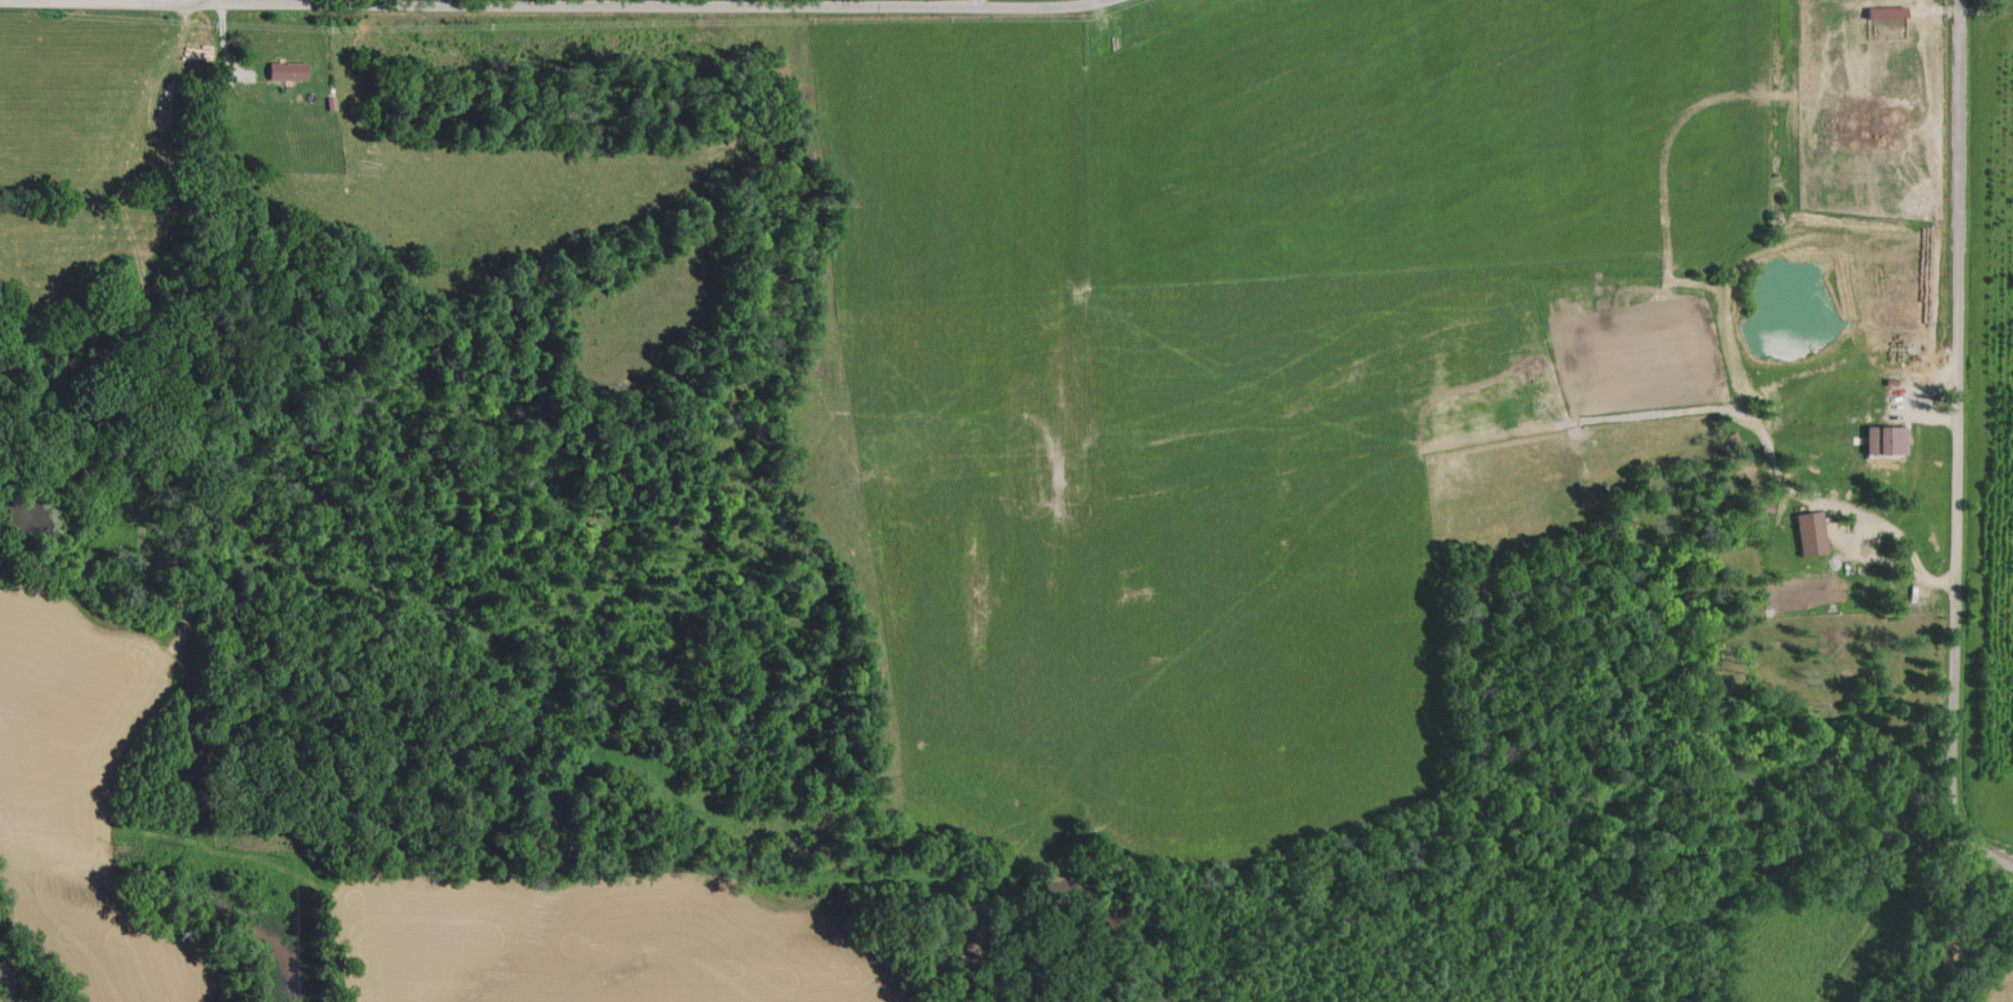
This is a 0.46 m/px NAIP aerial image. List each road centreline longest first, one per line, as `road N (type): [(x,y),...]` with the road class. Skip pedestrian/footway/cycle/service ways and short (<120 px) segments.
road 1 (residential): [(2012,856),(1967,831),(1957,763),(1958,0)]
road 2 (residential): [(1110,0),(549,0)]

